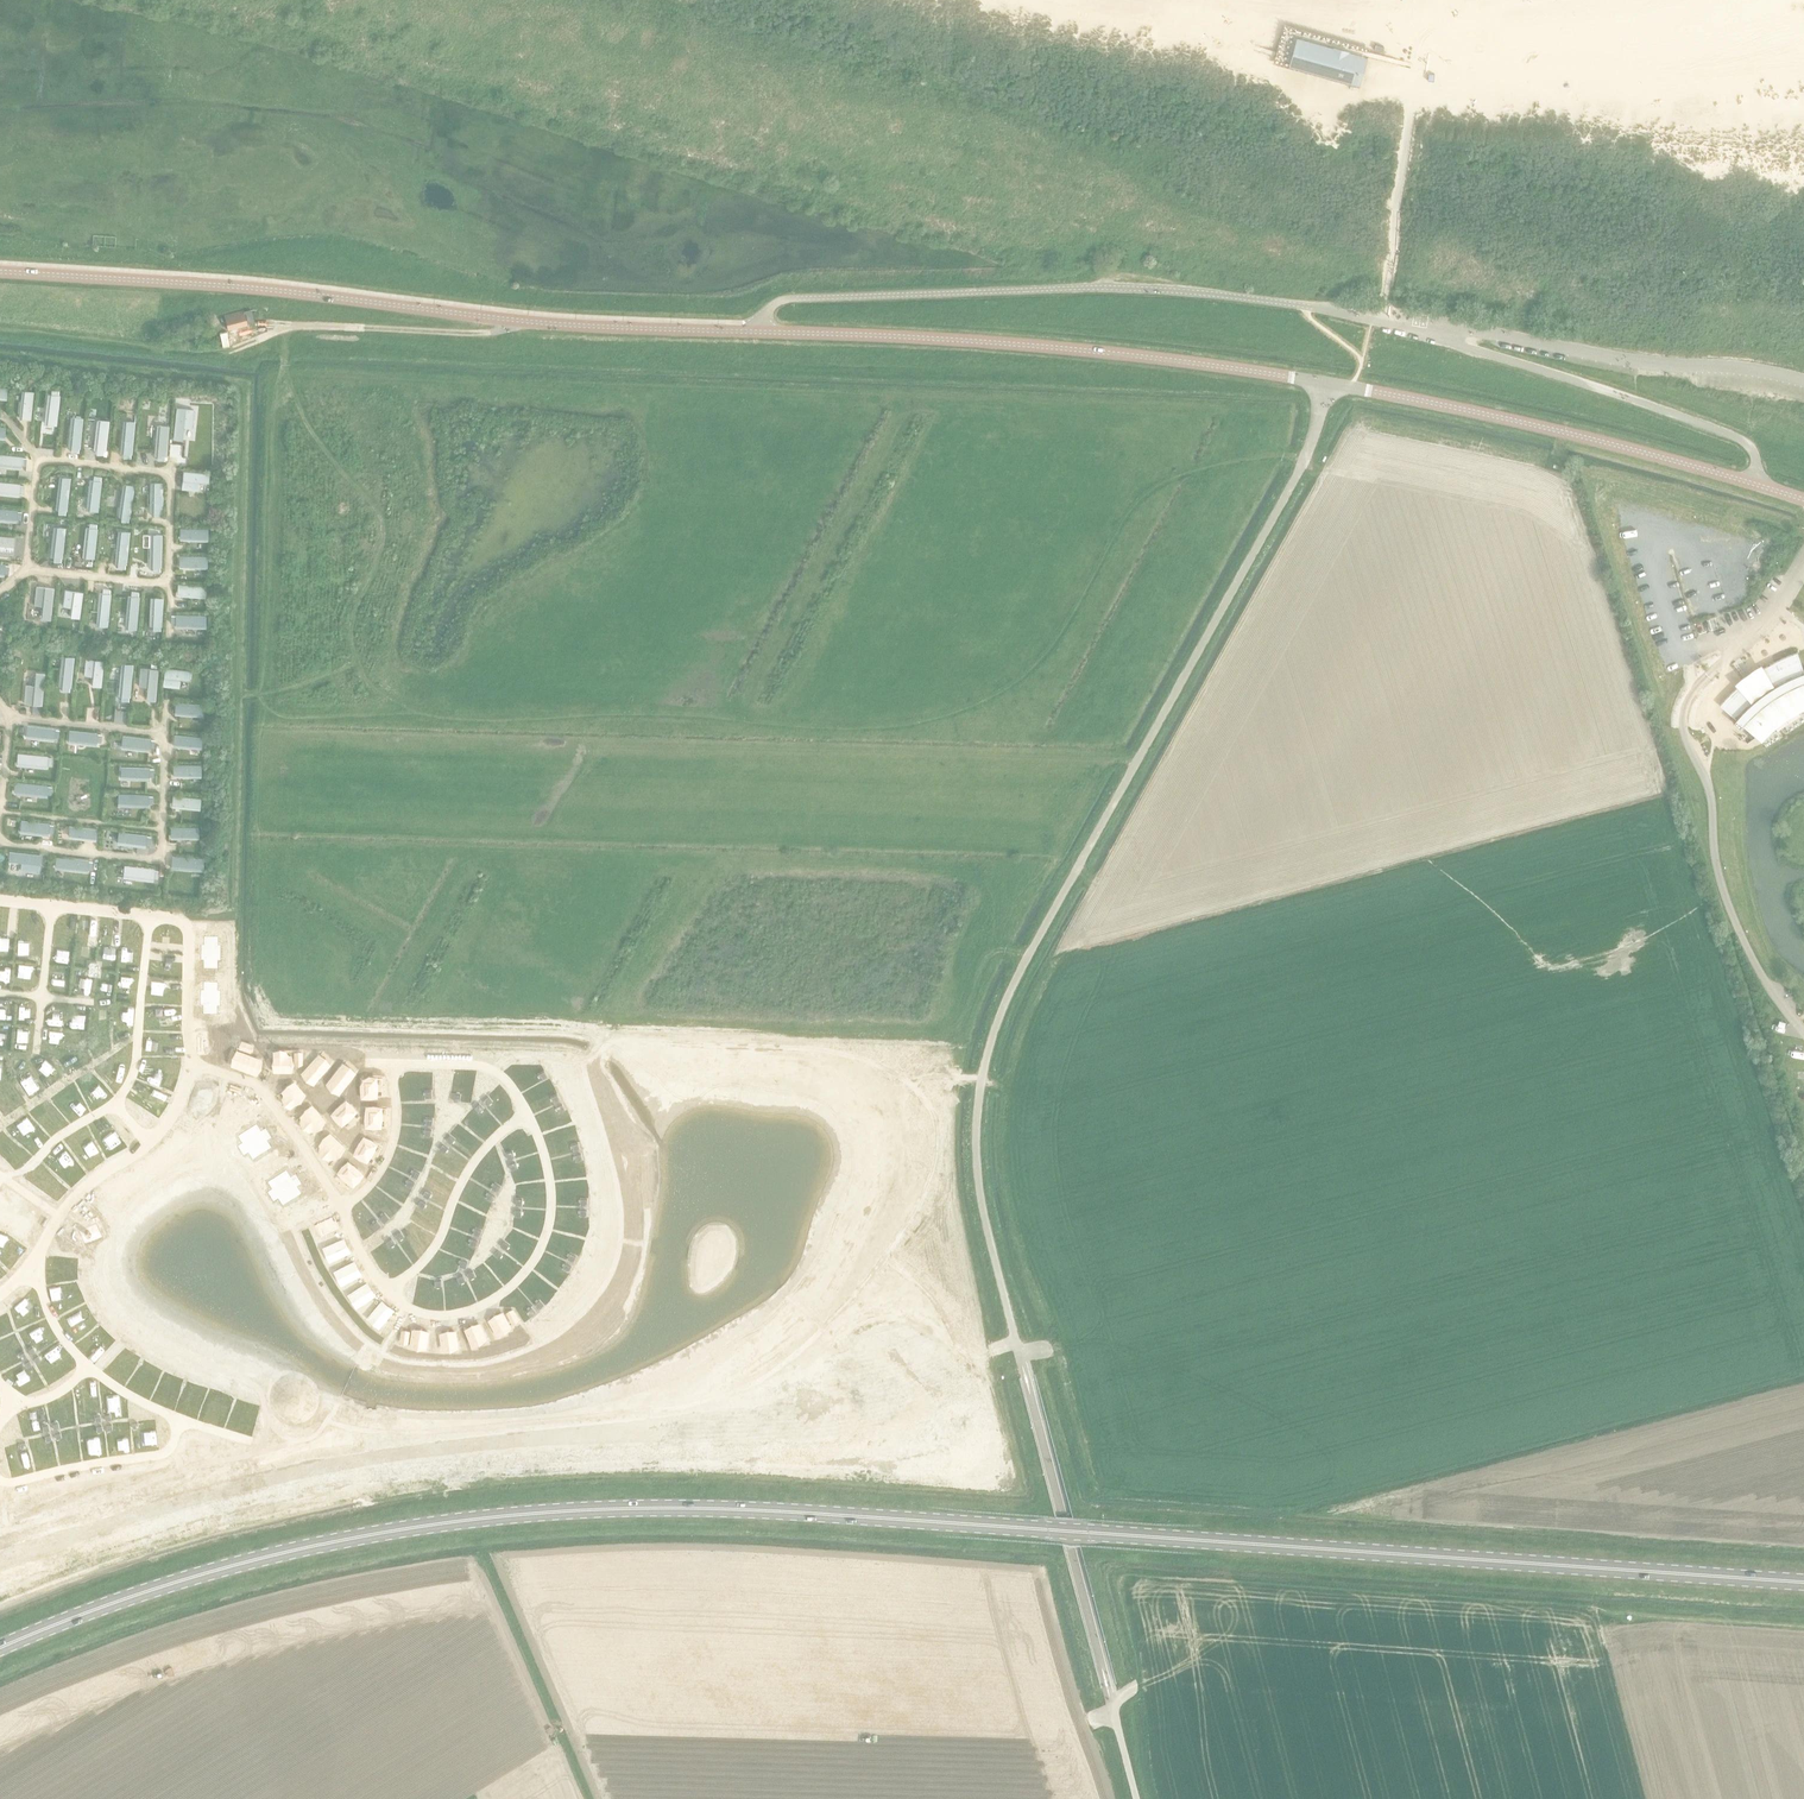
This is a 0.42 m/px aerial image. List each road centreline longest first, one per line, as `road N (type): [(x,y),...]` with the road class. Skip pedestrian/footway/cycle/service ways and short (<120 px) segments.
road 1 (secondary): [(0,1647),(247,1560),(394,1529),(698,1505),(1803,1581)]
road 2 (tertiary): [(1325,383),(1103,351),(567,324),(187,281),(0,271)]
road 3 (unclassified): [(1023,1364),(978,1179),(985,1060),(1012,983),(1296,476),(1325,383)]
road 4 (track): [(1110,1698),(1141,1681),(1120,1587),(1131,1577),(1595,1608)]
road 5 (track): [(518,319),(494,332),(291,327),(234,347),(196,348),(0,328)]
road 6 (tertiary): [(1803,499),(1600,440),(1325,383)]

